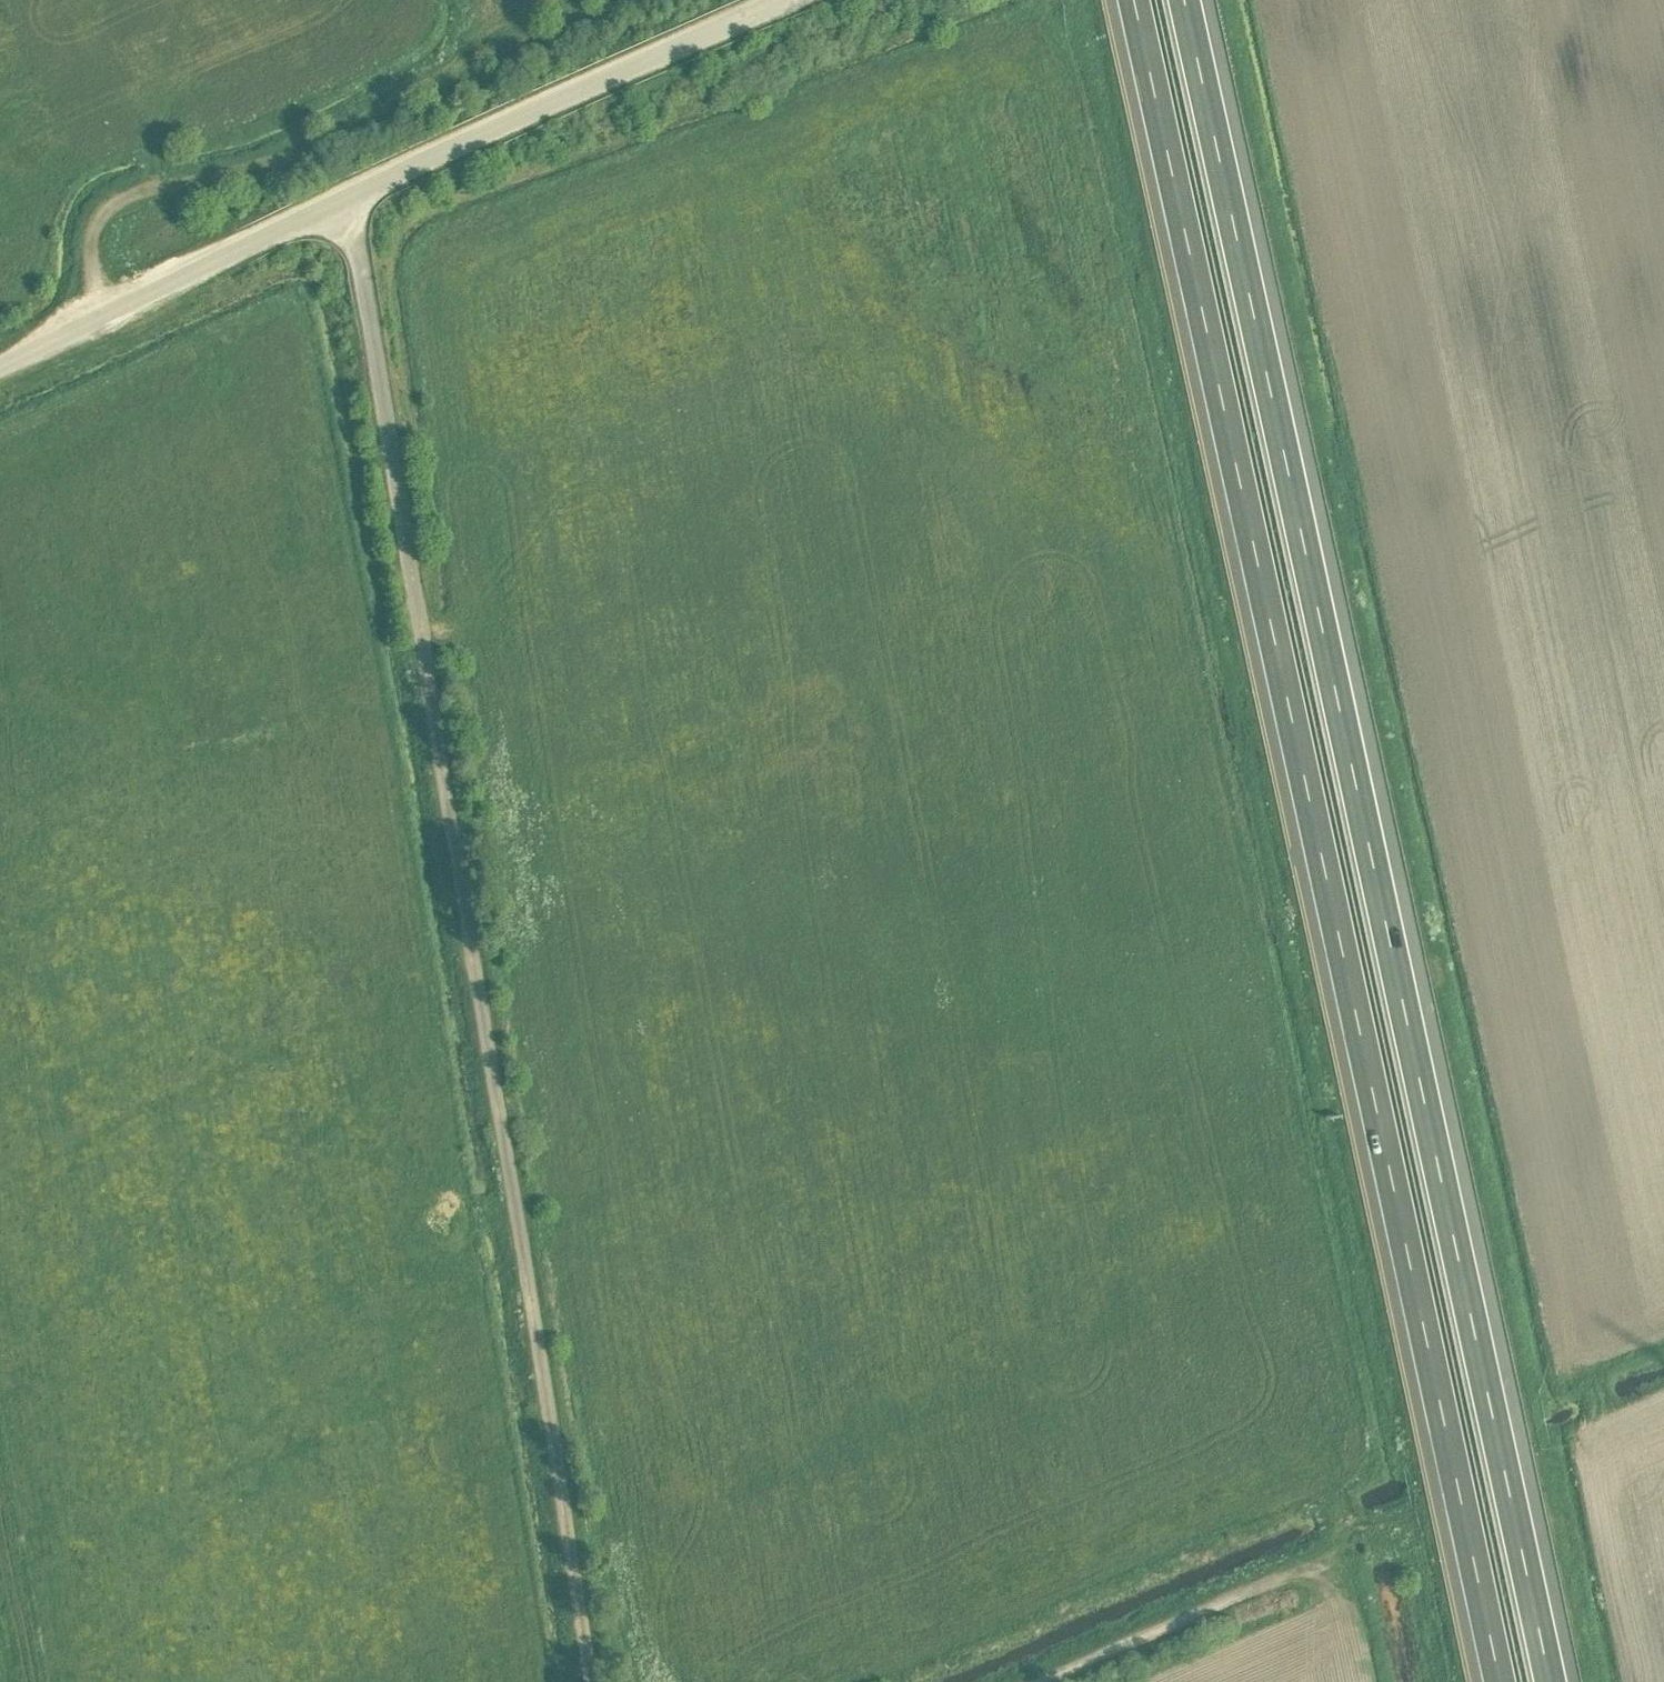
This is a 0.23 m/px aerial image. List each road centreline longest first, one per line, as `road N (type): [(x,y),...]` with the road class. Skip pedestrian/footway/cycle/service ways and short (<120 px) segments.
road 1 (motorway): [(1133,0),(1499,1681)]
road 2 (motorway): [(1548,1681),(1185,0)]
road 3 (track): [(350,201),(591,1681)]
road 4 (unclassified): [(808,0),(524,122),(0,365)]

